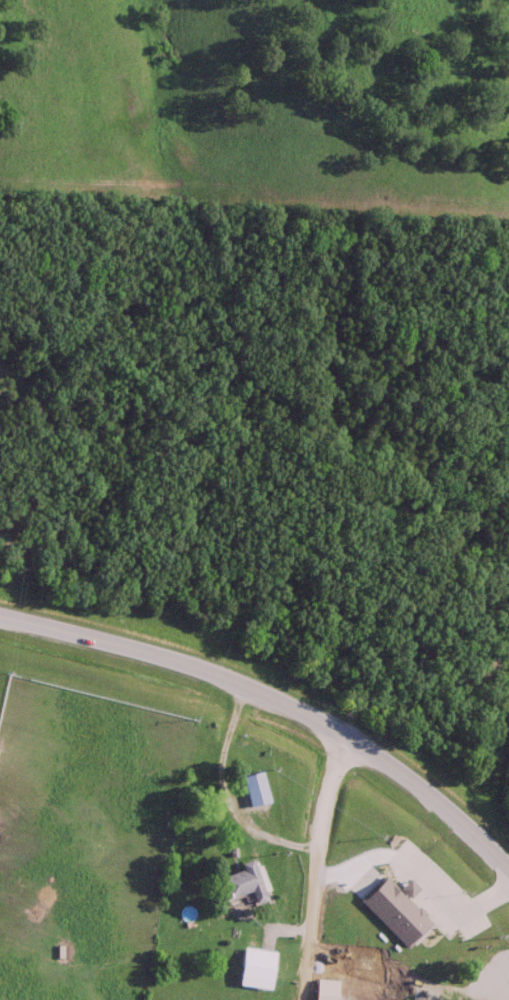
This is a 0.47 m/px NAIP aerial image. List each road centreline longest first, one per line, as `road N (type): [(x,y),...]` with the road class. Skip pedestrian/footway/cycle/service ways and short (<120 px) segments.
road 1 (secondary): [(0,617),(248,682),(423,786),(508,867)]
road 2 (residential): [(349,739),(320,815),(298,999)]

